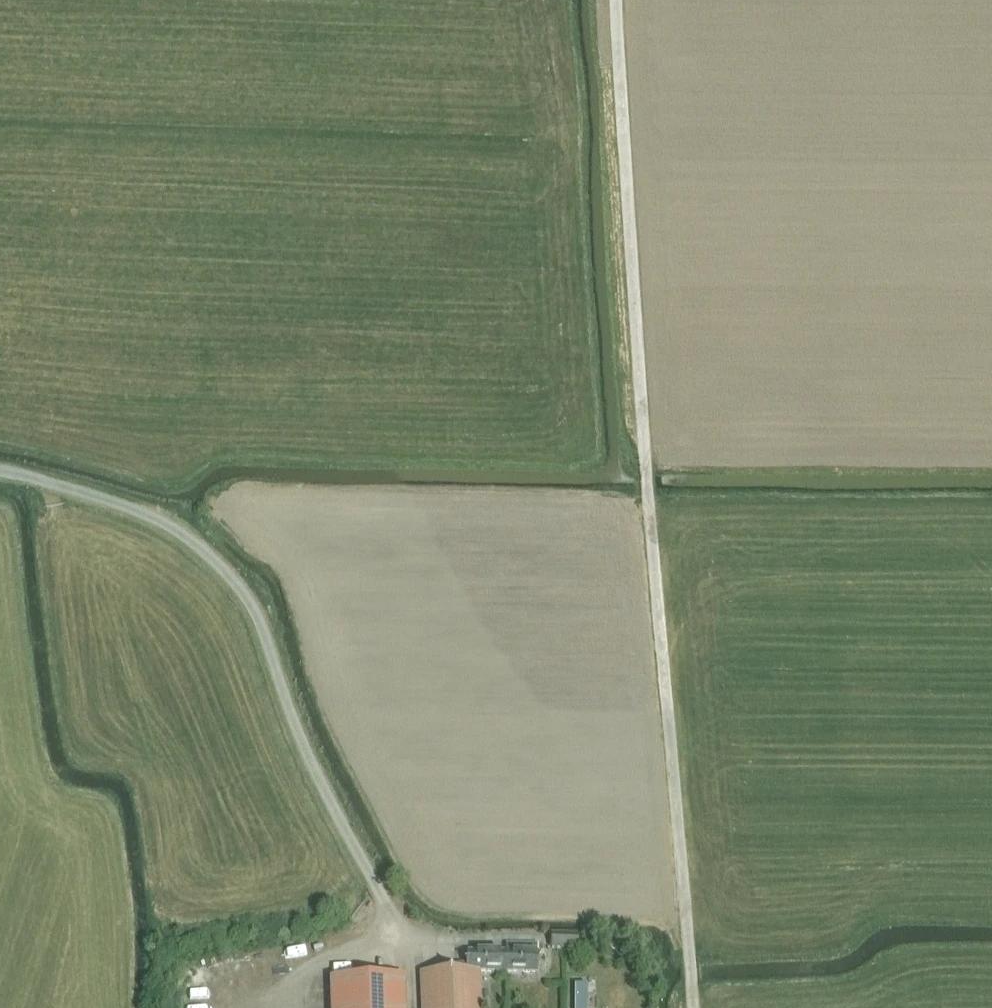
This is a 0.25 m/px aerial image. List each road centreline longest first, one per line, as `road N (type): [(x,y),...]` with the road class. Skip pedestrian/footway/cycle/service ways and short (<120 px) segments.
road 1 (track): [(616,0),(645,471),(692,1007)]

